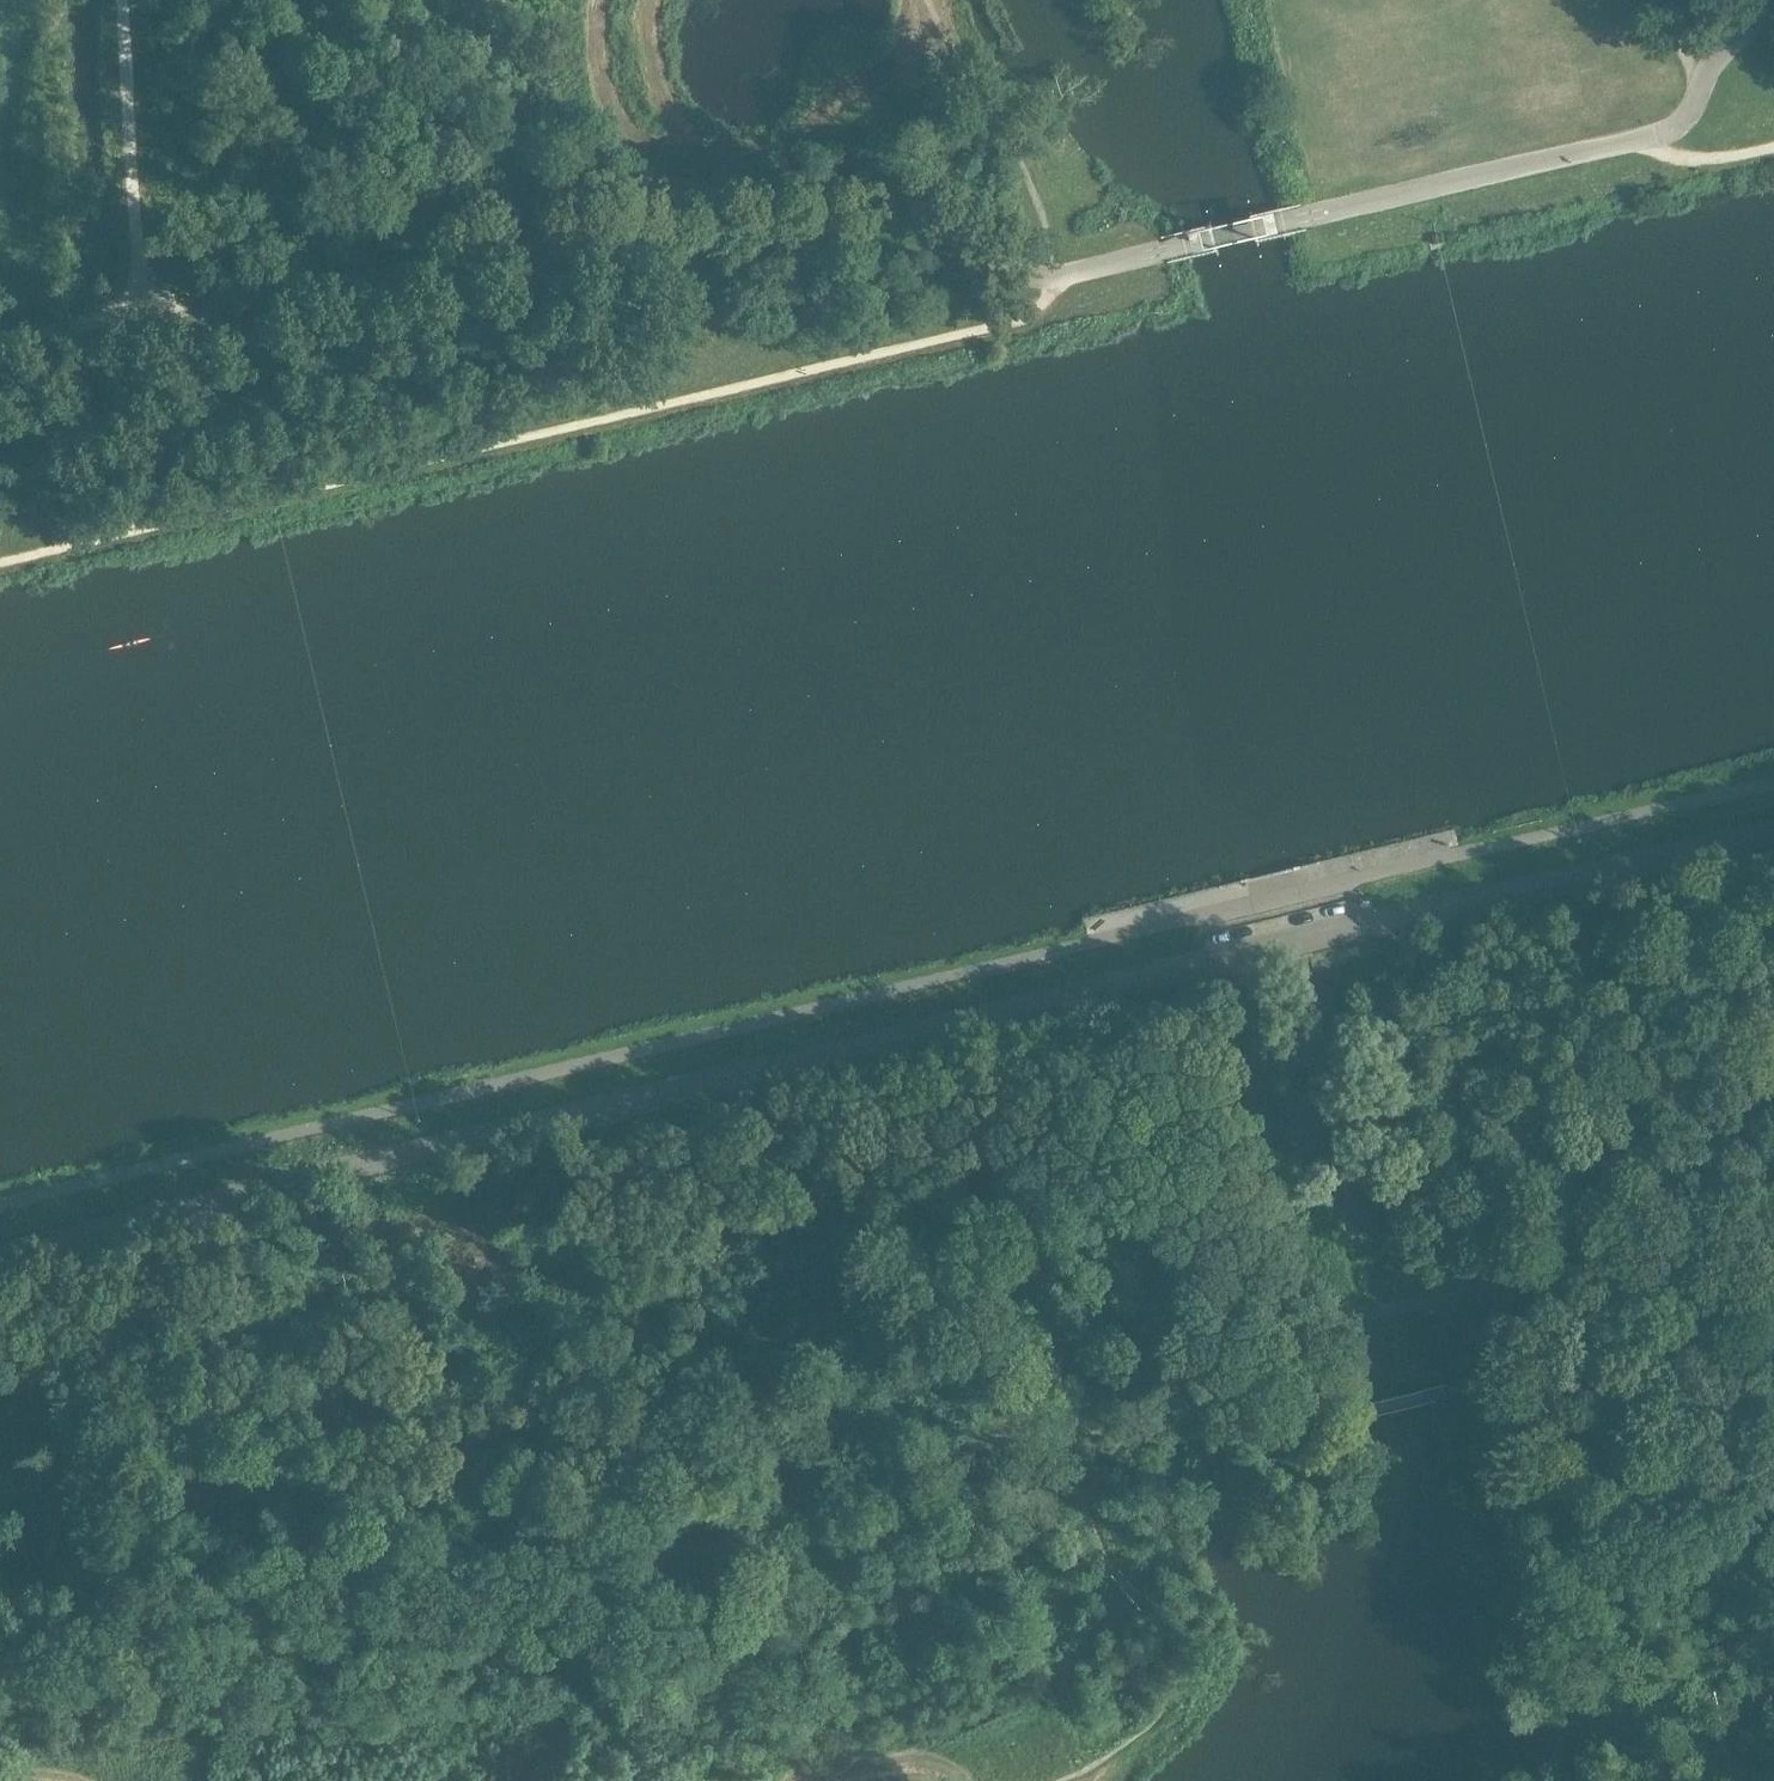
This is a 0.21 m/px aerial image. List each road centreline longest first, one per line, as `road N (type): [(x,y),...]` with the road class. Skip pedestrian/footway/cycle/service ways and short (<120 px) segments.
road 1 (tertiary): [(0,1250),(1773,824)]

